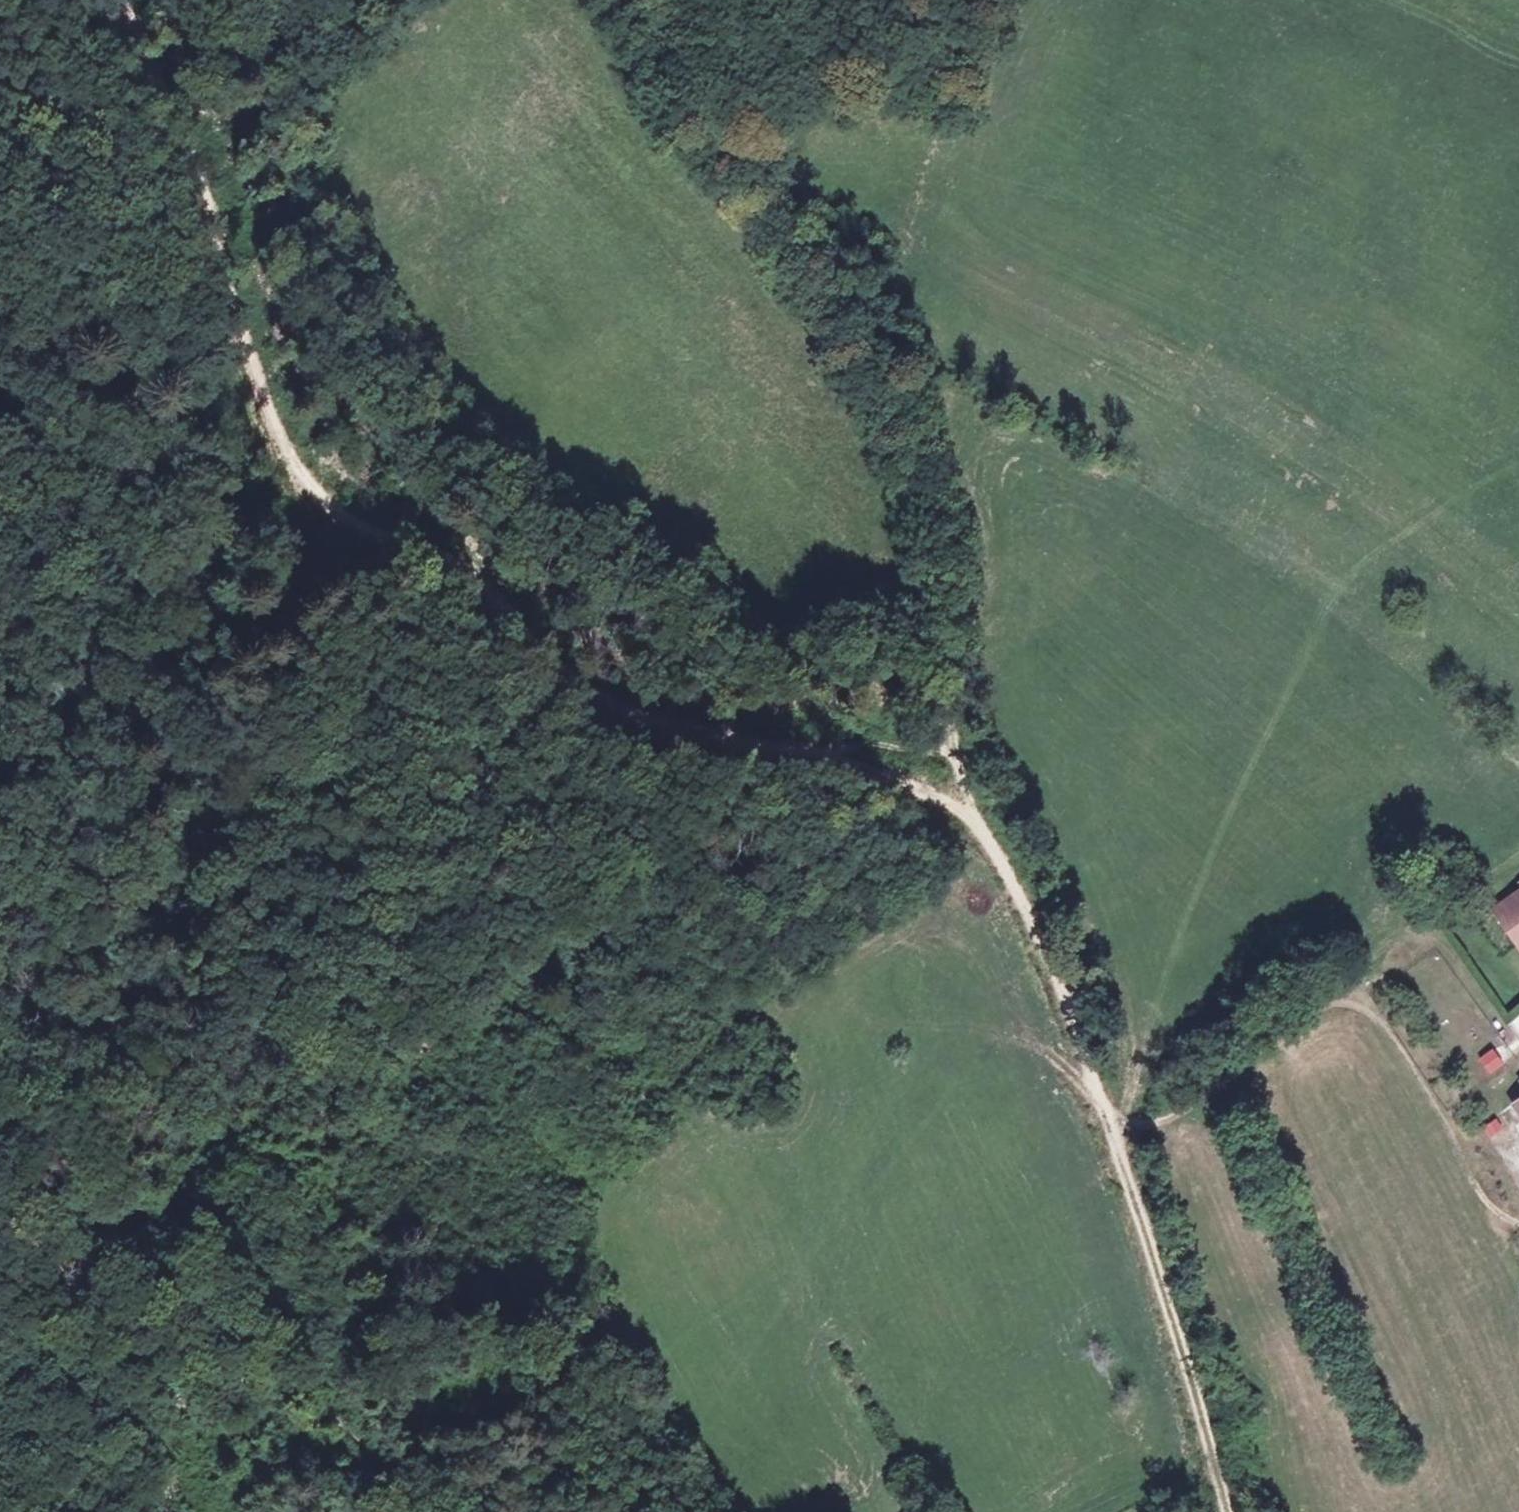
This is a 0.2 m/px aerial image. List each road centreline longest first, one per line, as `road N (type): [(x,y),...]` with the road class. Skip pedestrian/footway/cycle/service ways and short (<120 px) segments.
road 1 (track): [(622,0),(631,31),(750,160),(907,480),(974,814),(1111,1086),(1178,1290),(1231,1511)]
road 2 (track): [(142,0),(195,107),(242,361),(317,495),(484,565),(564,666),(769,749),(962,764)]
road 3 (track): [(392,1511),(321,1445),(130,1235),(0,1077)]

